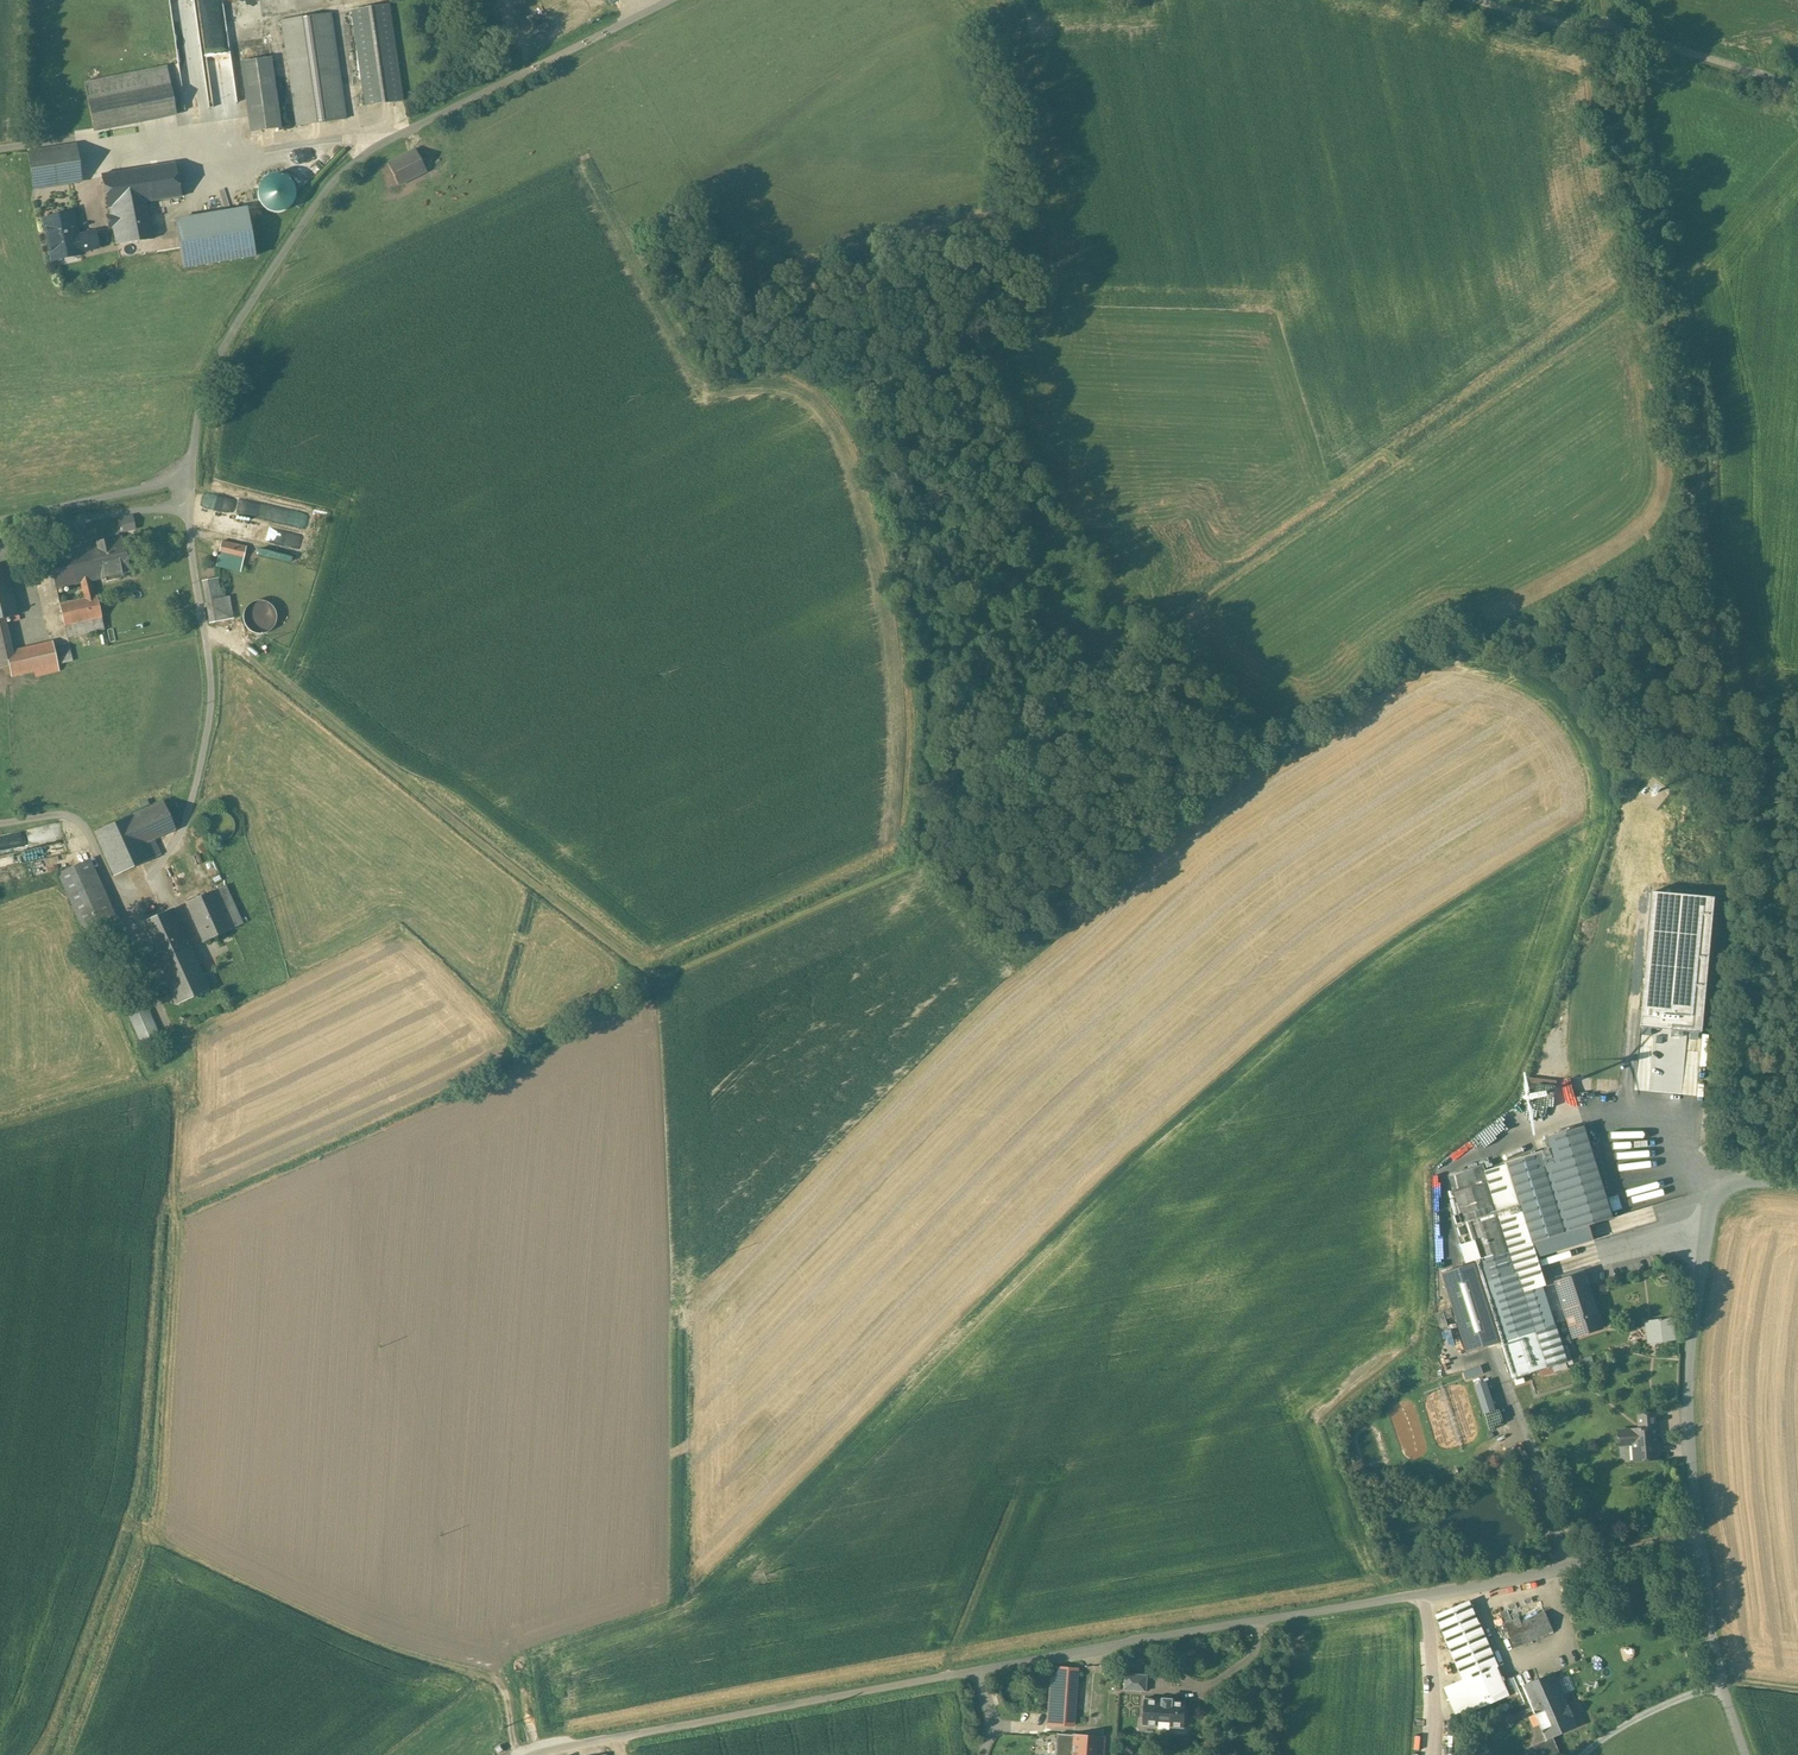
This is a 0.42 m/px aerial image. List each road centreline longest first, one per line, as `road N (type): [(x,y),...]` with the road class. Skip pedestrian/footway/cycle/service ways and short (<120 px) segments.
road 1 (track): [(1725,1188),(1707,1168),(1737,841),(1702,577),(1695,429),(1629,161),(1602,0)]
road 2 (unclassified): [(1698,1541),(543,1754)]
road 3 (unclassified): [(0,519),(191,472),(217,364),(328,186),(366,149),(669,0)]
road 4 (track): [(660,983),(204,628)]
road 5 (track): [(150,1538),(178,1210),(168,1018)]
road 6 (track): [(128,1528),(360,1637),(493,1679),(508,1695),(516,1754)]
road 7 (unclassified): [(1797,1184),(1748,1180),(1725,1188),(1712,1219),(1687,1415),(1698,1541)]
road 8 (unclassified): [(1479,0),(1579,29),(1642,35),(1797,84)]
road 9 (unclassified): [(1698,1541),(1721,1679),(1746,1754)]

